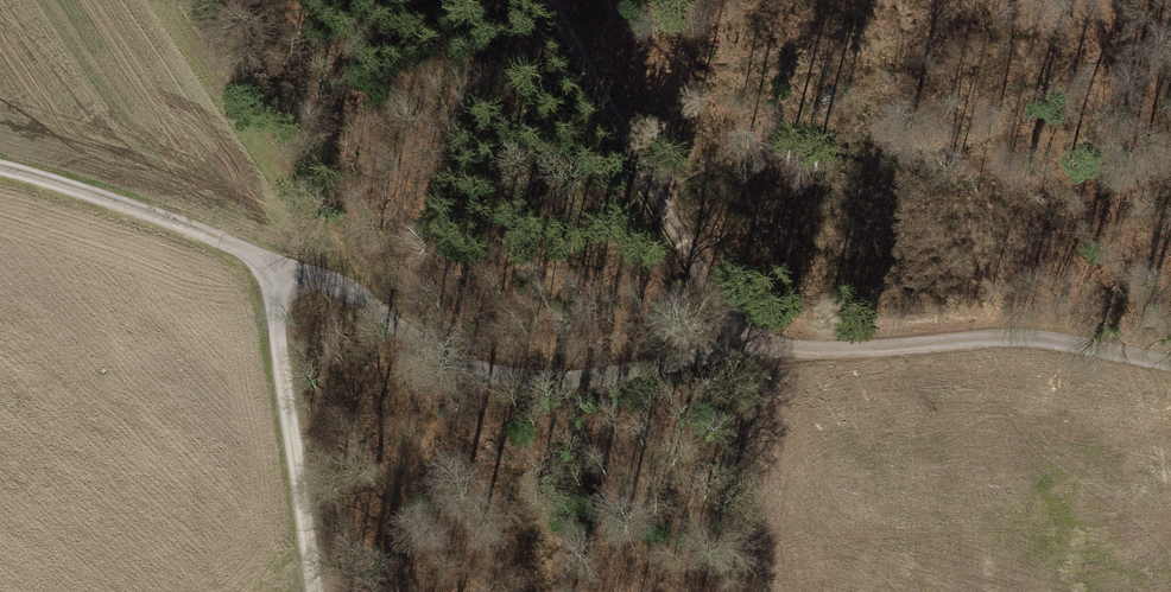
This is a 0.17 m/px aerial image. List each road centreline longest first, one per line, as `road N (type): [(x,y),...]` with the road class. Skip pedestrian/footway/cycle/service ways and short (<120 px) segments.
road 1 (track): [(269,258),(342,289),(458,361),(539,381),(753,347),(1019,337),(1170,362)]
road 2 (track): [(549,0),(753,347)]
road 3 (track): [(313,591),(269,258)]
road 4 (track): [(0,167),(269,258)]

